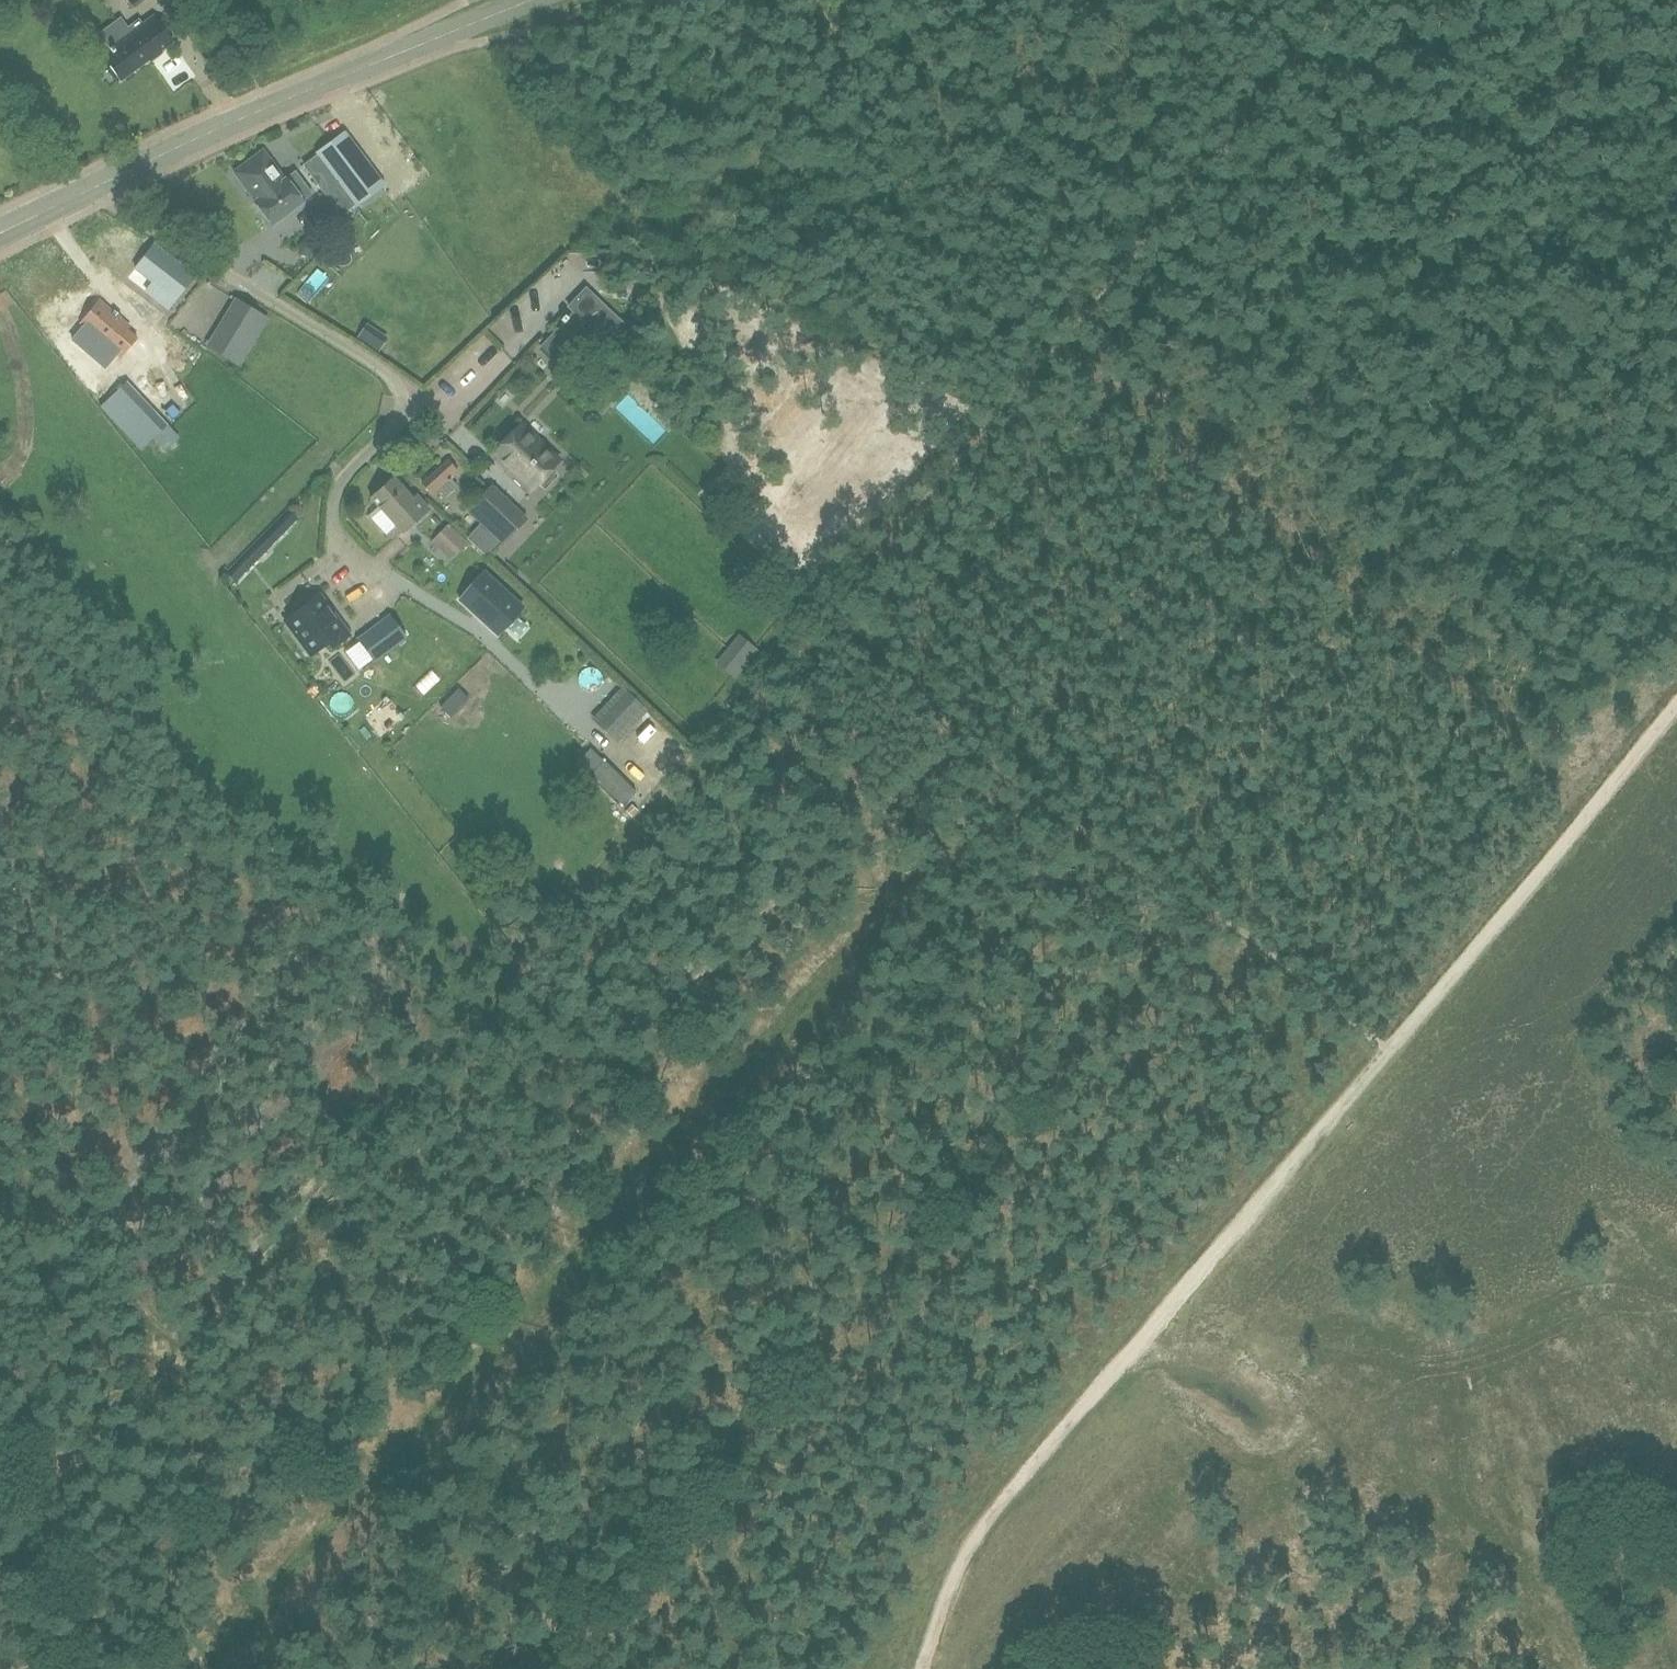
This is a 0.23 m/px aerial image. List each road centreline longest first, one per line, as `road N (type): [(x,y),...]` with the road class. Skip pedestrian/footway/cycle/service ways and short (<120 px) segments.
road 1 (track): [(1384,1043),(1234,924),(993,761),(831,618),(836,595),(1066,339),(1351,0)]
road 2 (track): [(925,1668),(944,1597),(991,1516),(1676,704)]
road 3 (tertiary): [(0,231),(229,122),(527,0)]

